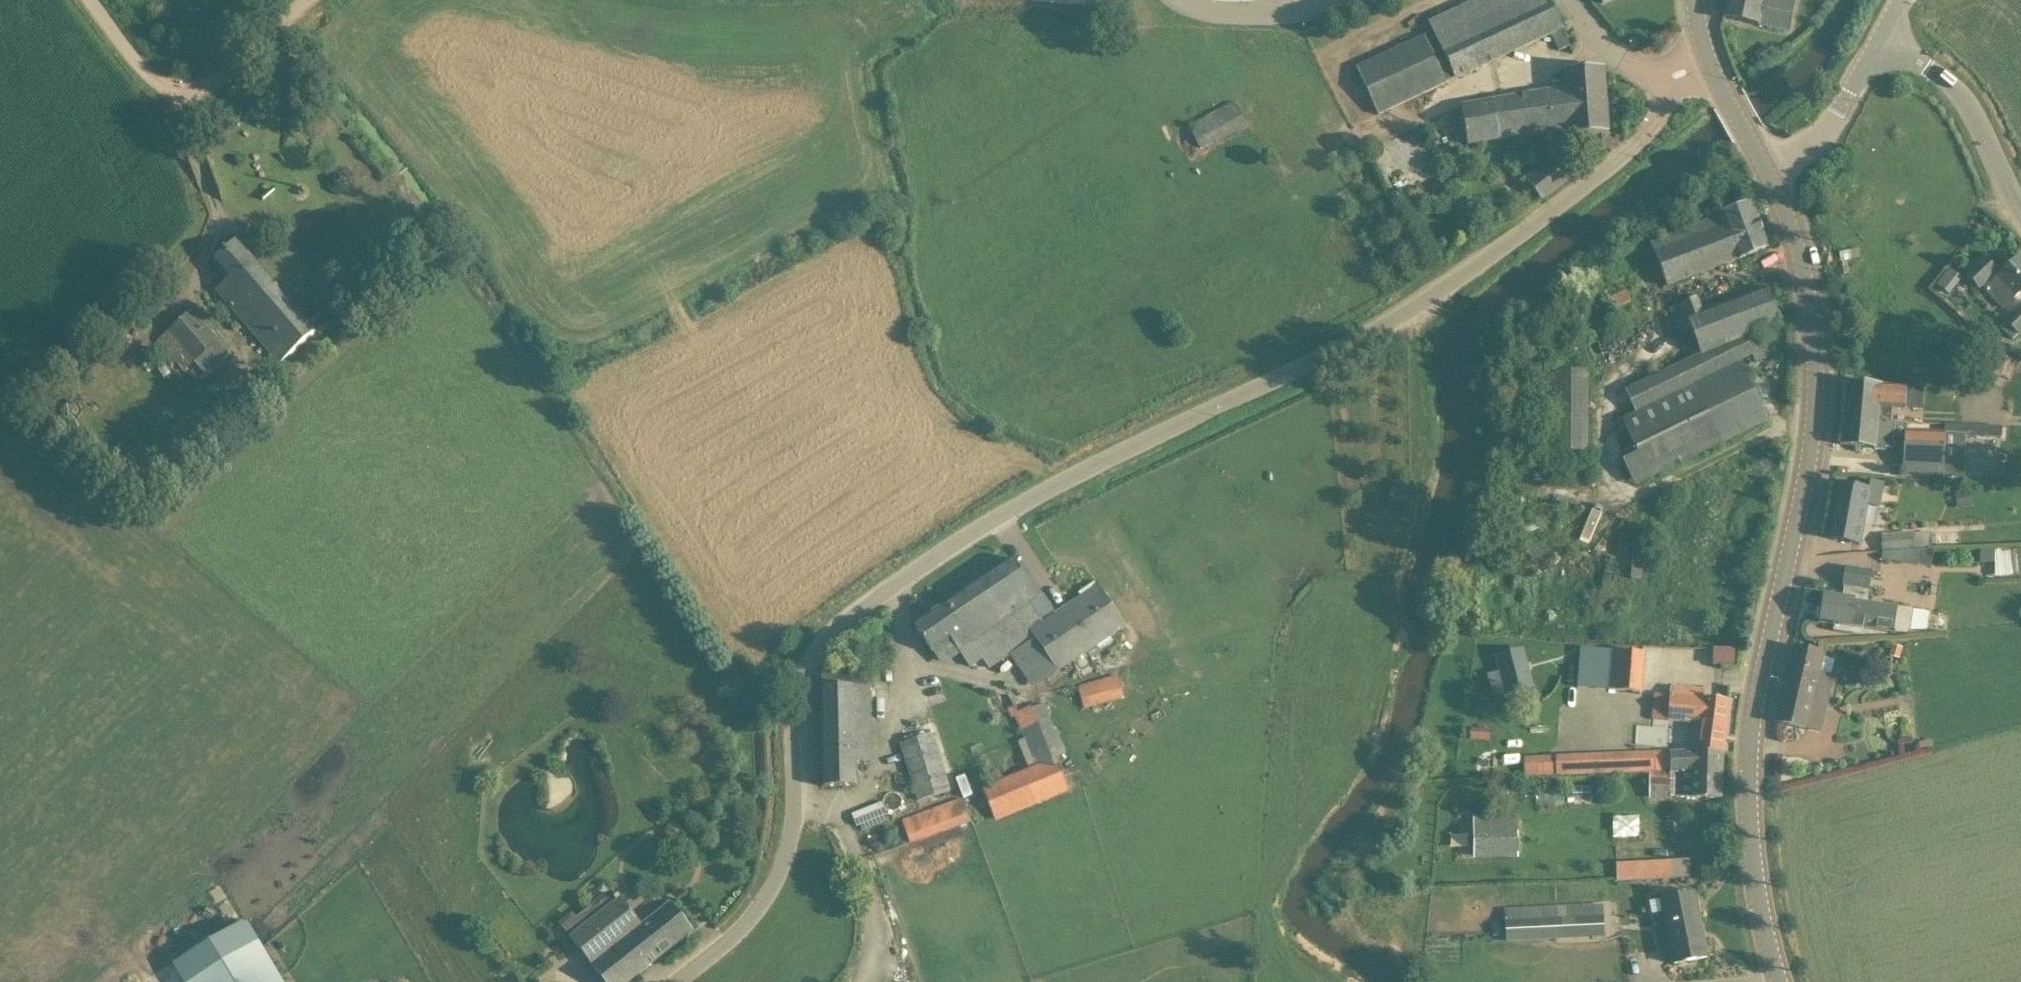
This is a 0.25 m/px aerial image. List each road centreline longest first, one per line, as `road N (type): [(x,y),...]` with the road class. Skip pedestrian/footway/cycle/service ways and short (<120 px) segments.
road 1 (unclassified): [(679,981),(755,915),(781,874),(795,819),(793,697),(814,652),(858,611),(1037,493),(1371,334),(1454,282),(1638,141),(1660,109),(1662,87)]
road 2 (secondary): [(1780,981),(1760,905),(1749,771),(1806,480),(1814,340),(1801,266),(1767,171)]
road 3 (unclassified): [(307,0),(189,99),(145,71),(90,0)]
road 4 (unclassified): [(2020,210),(1970,106),(1880,40)]
road 5 (unclassified): [(1767,171),(1822,145),(1880,40)]
road 6 (residential): [(1180,0),(1283,18),(1326,0)]
road 7 (residential): [(1573,0),(1622,62),(1662,87)]
road 8 (secondary): [(1767,171),(1710,65)]

